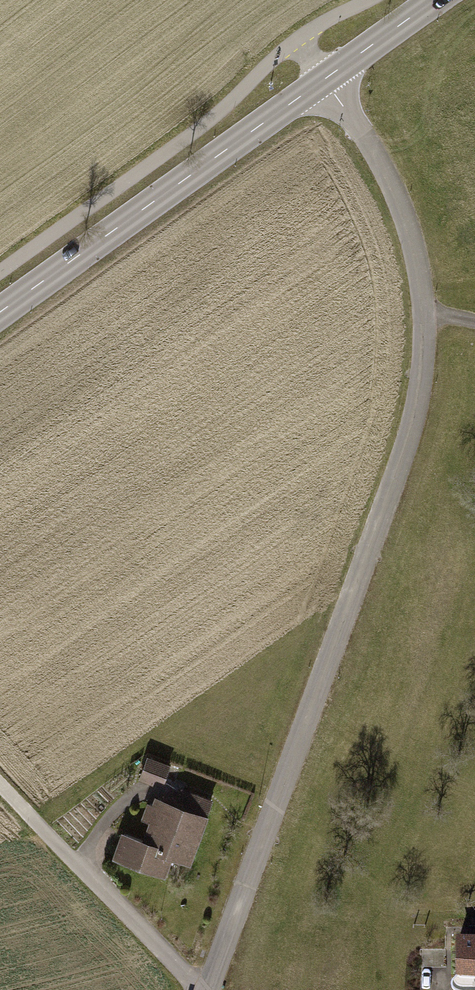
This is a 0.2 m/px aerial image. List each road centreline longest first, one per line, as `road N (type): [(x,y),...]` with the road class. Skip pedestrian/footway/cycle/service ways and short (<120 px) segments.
road 1 (unclassified): [(326,76),(411,230),(423,311),(420,394),(336,652),(210,989)]
road 2 (tertiary): [(326,76),(0,311)]
road 3 (track): [(0,781),(200,989)]
road 4 (tertiary): [(434,0),(326,76)]

